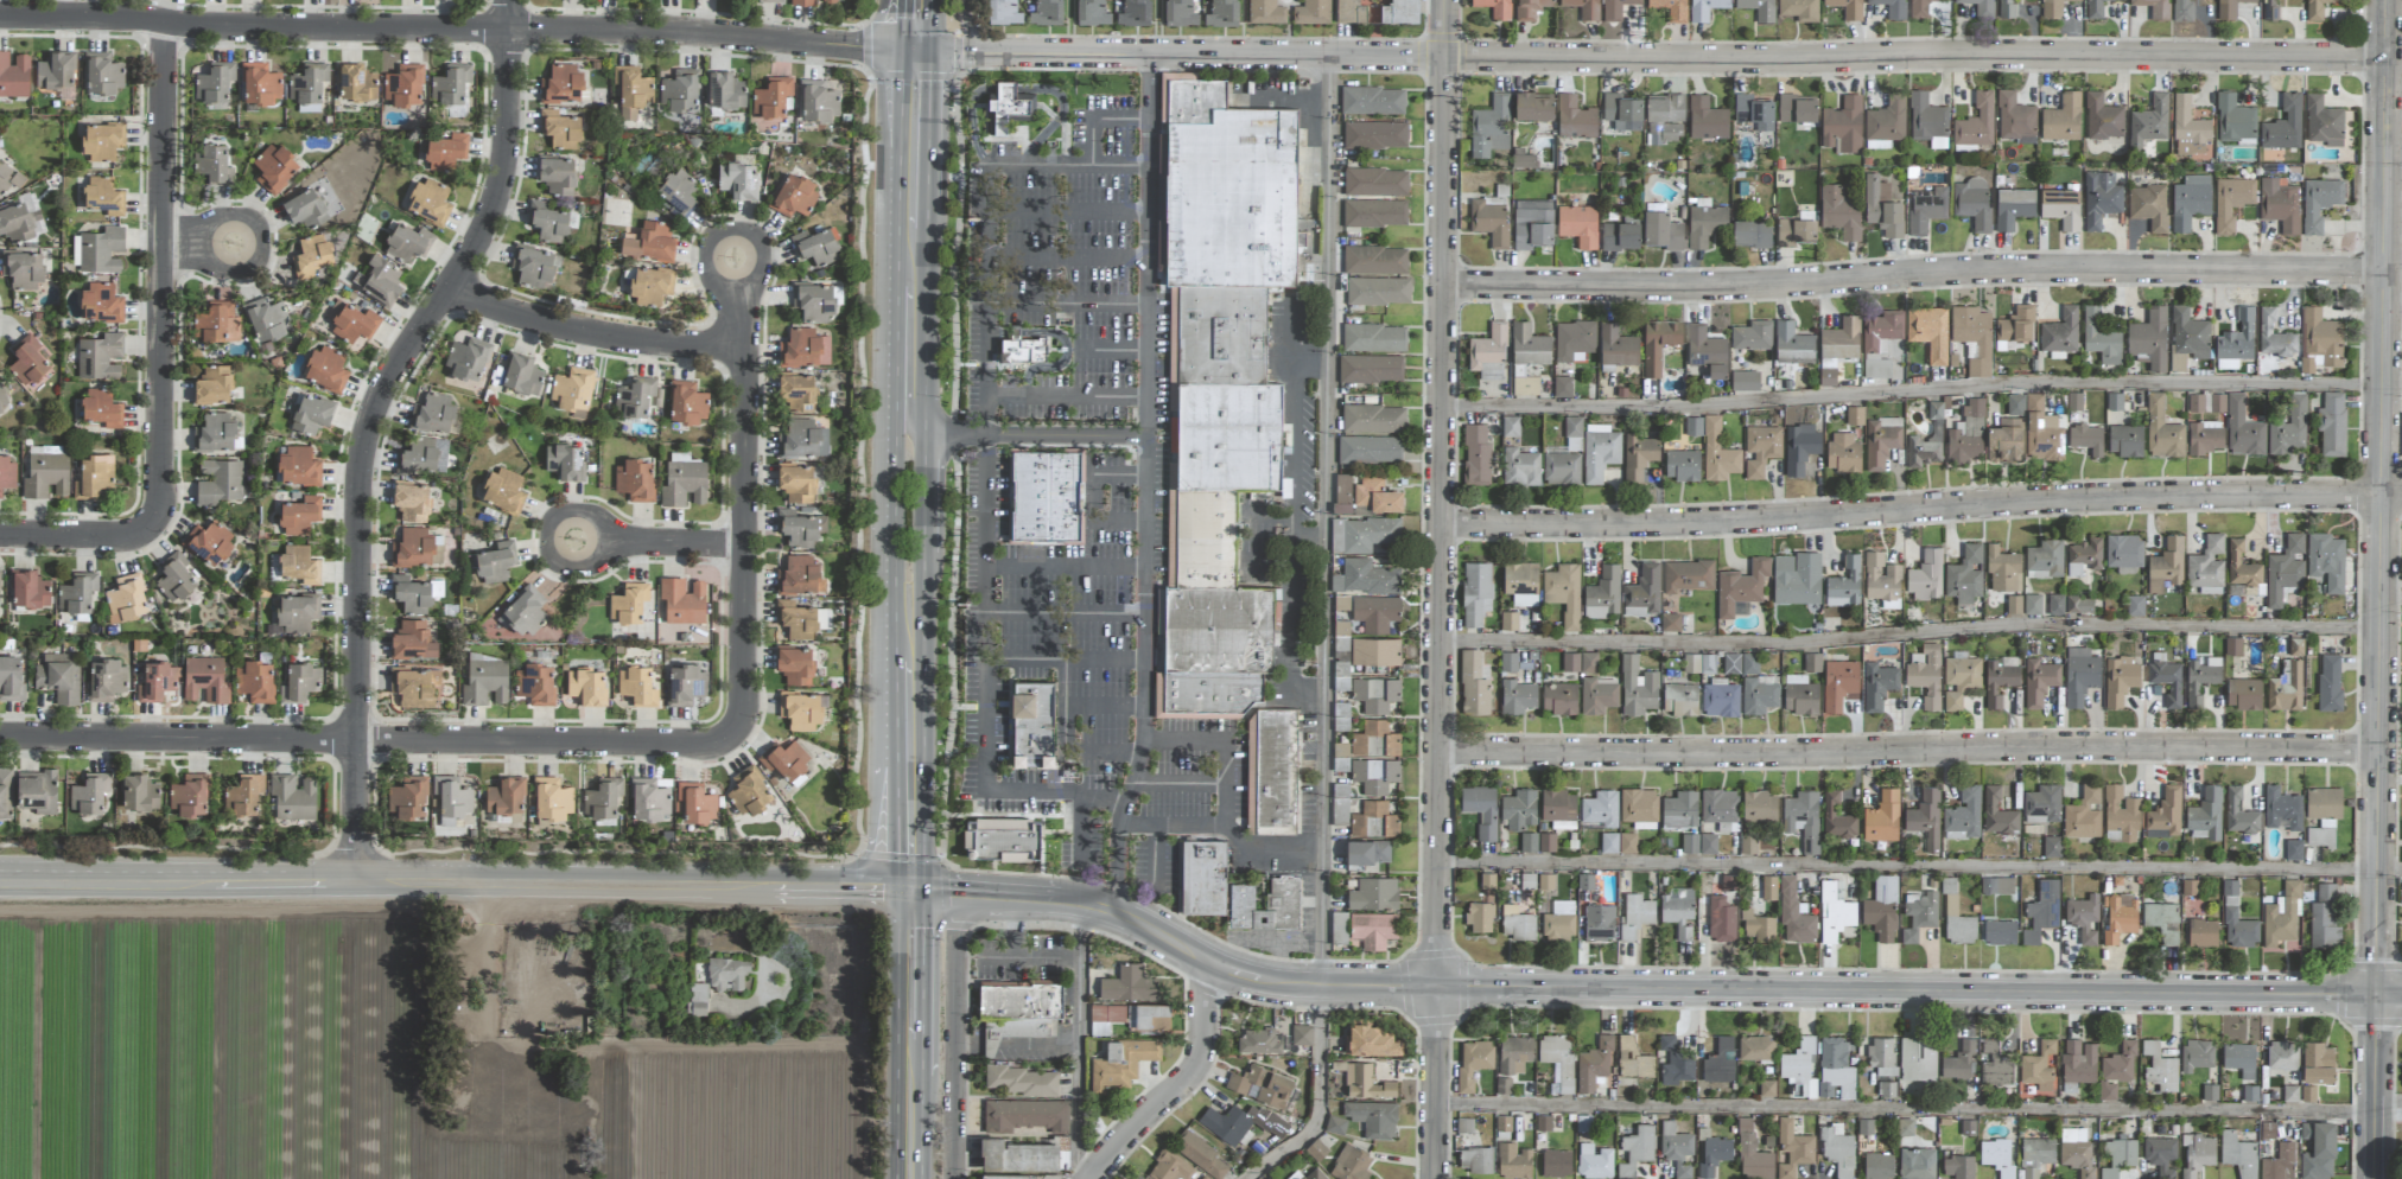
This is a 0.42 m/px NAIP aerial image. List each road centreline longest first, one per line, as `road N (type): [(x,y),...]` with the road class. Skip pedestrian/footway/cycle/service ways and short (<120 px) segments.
road 1 (residential): [(2387,60),(967,53)]
road 2 (tertiary): [(2376,1178),(2387,0)]
road 3 (residential): [(1435,987),(1442,0)]
road 4 (residential): [(2401,501),(2150,499),(1707,524),(1438,525)]
road 5 (residential): [(2384,273),(2064,270),(1698,289),(1440,285)]
road 6 (residential): [(2381,748),(1437,751)]
road 7 (tertiary): [(2378,998),(1435,987)]
road 8 (residential): [(350,882),(362,469),(388,383),(494,211),(509,147),(504,0)]
road 9 (tertiary): [(910,888),(0,880)]
road 10 (residential): [(897,51),(691,34),(0,16)]
road 11 (secondary): [(897,51),(895,859),(910,888)]
road 12 (secondary): [(910,888),(922,860),(929,53)]
road 13 (residential): [(736,732),(698,745),(0,739)]
road 14 (tertiary): [(1435,987),(1256,980),(1082,903),(910,888)]
road 15 (residential): [(164,21),(163,489),(154,523)]
road 16 (residential): [(748,409),(745,701),(736,732)]
road 17 (residential): [(450,287),(495,310),(589,334),(737,348)]
road 18 (secondary): [(908,1178),(910,888)]
road 19 (residential): [(953,1178),(959,892)]
road 20 (residential): [(1088,1178),(1195,1064),(1201,958)]
road 21 (secondary): [(892,249),(908,312),(907,412),(911,427),(924,432)]
road 22 (residential): [(1436,1178),(1435,987)]
road 23 (residential): [(745,547),(574,540)]
road 24 (residential): [(154,523),(116,538),(0,537)]

